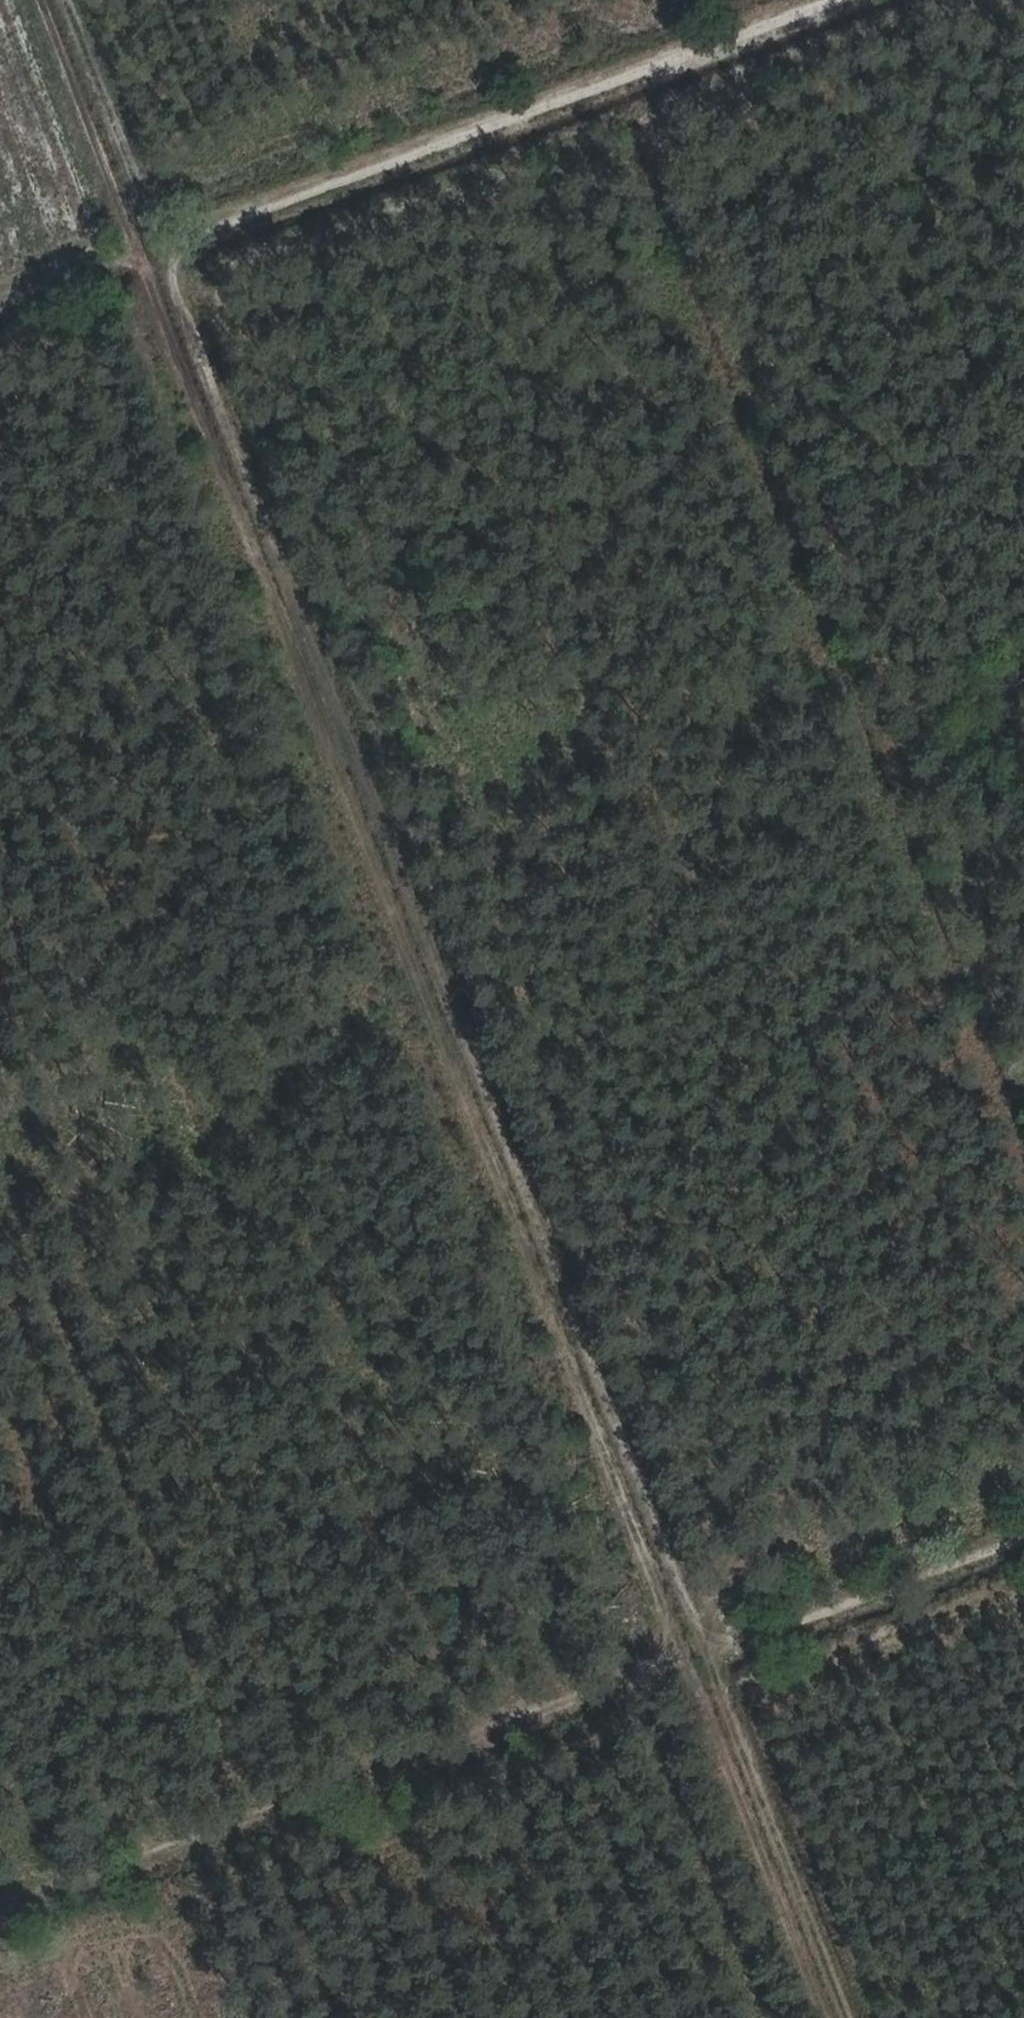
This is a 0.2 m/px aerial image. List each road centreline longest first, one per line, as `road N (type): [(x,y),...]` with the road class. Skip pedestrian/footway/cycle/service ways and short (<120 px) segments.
road 1 (track): [(852,2017),(154,248),(65,0)]
road 2 (track): [(1023,1533),(0,1908)]
road 3 (track): [(0,304),(829,0)]
road 4 (track): [(139,254),(42,0)]

